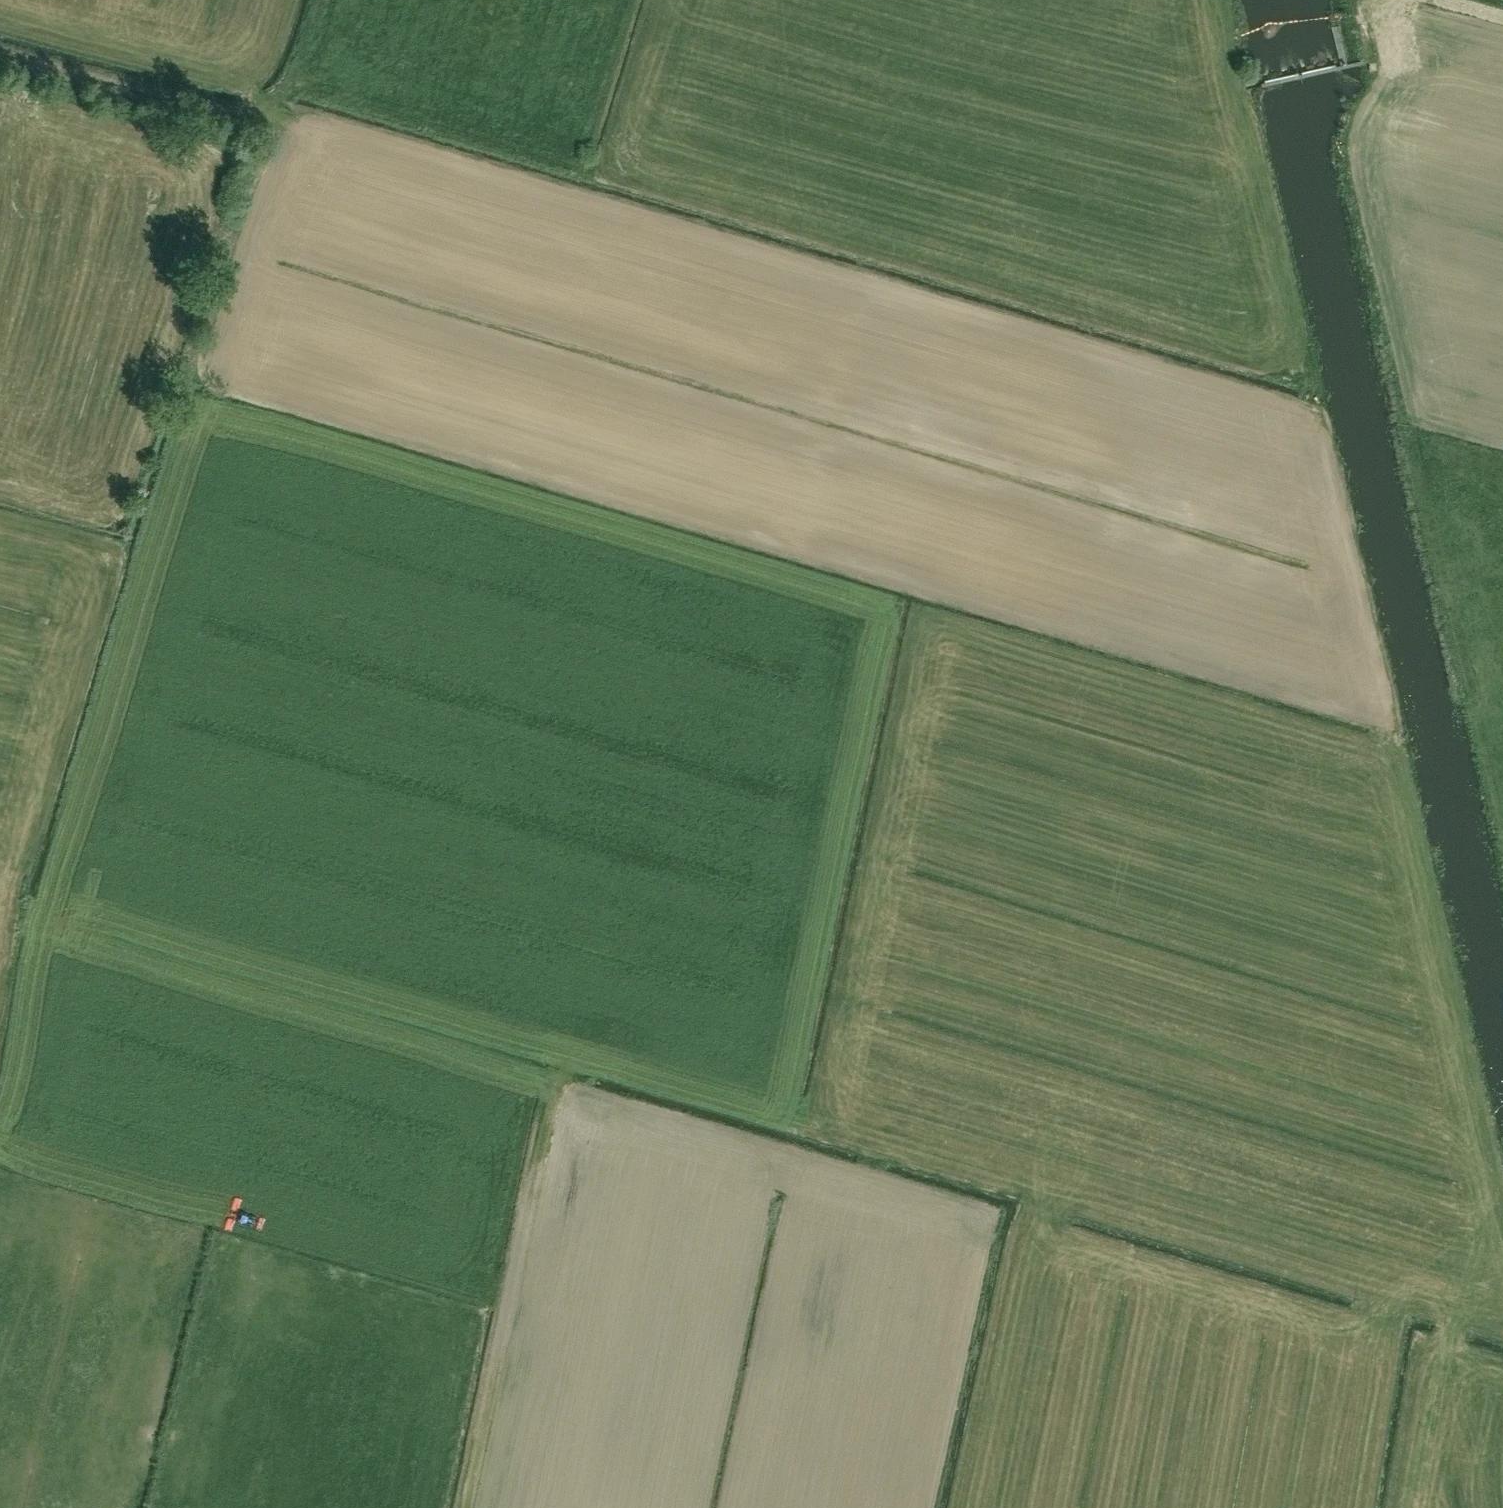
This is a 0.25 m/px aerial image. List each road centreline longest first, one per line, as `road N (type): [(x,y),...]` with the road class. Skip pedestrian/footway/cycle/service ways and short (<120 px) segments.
road 1 (track): [(0,57),(224,117),(253,111),(296,129)]

